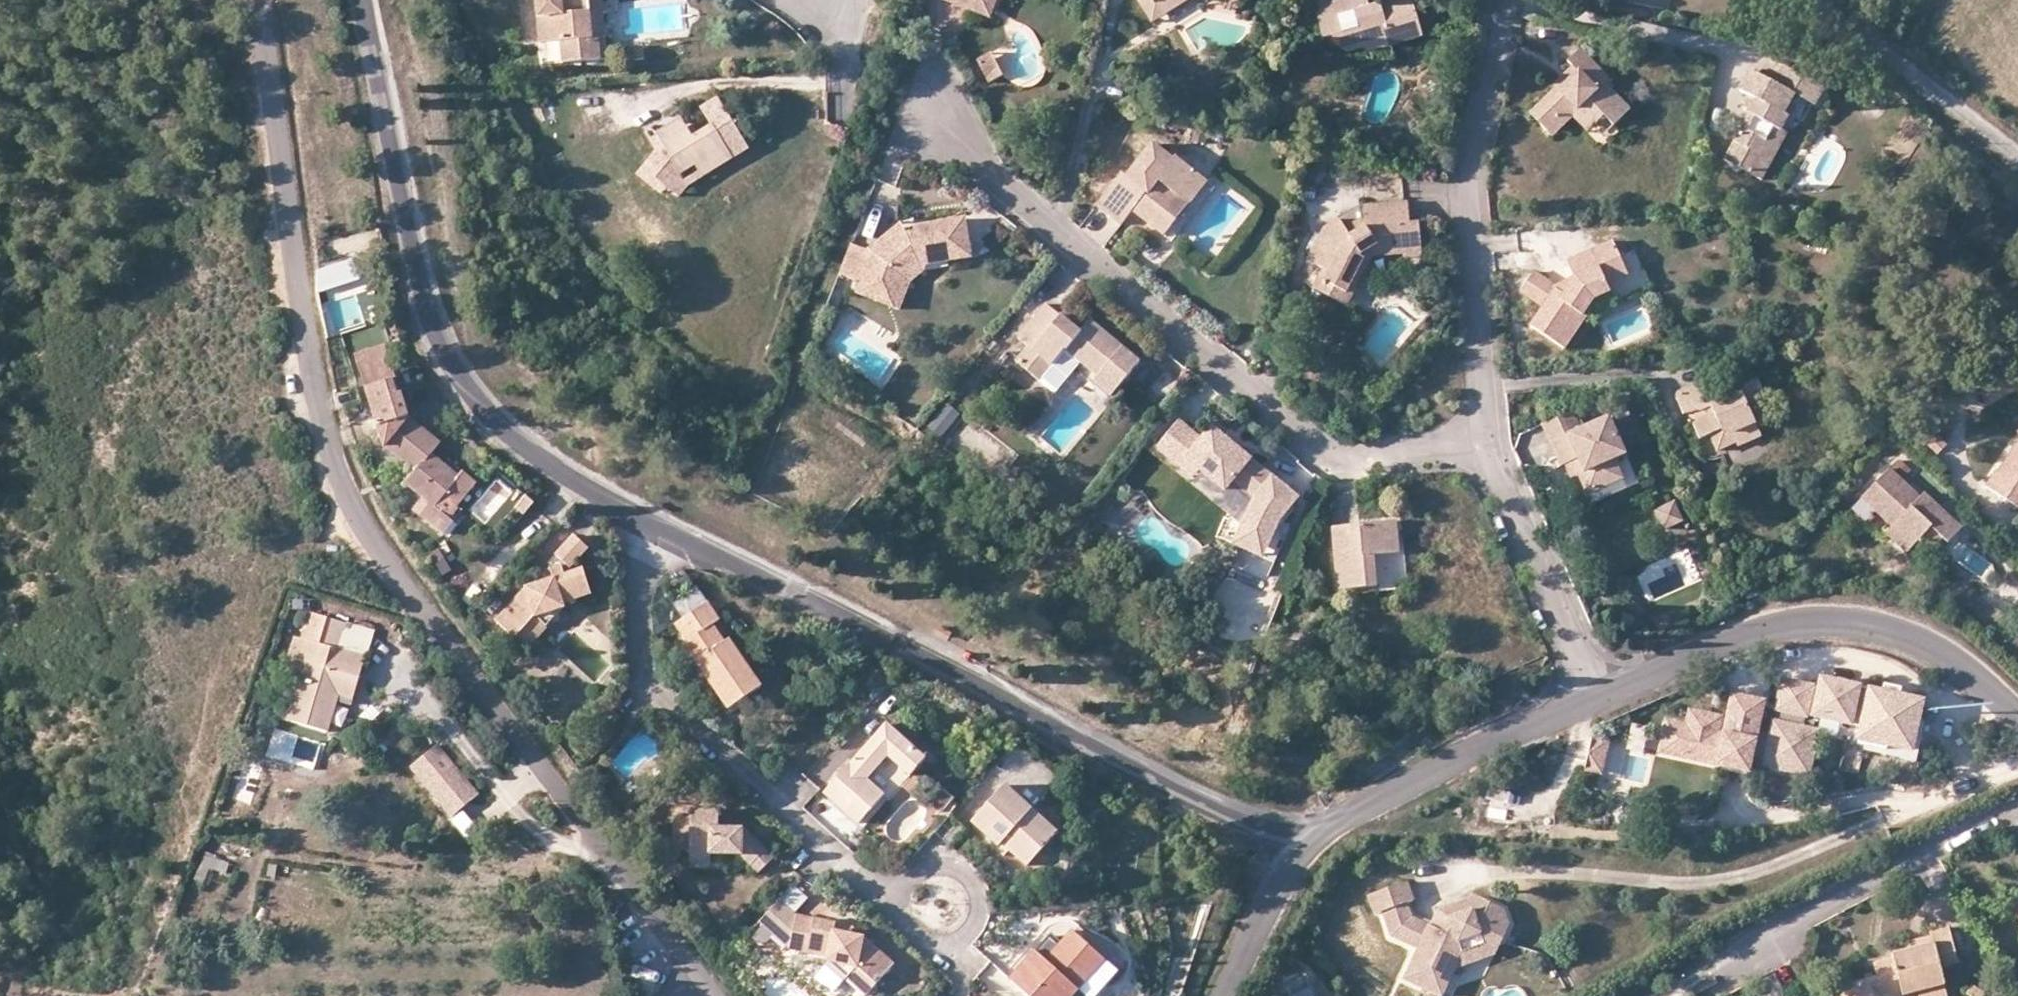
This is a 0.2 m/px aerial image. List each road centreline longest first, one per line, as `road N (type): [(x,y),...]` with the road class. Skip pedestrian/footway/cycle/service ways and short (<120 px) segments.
road 1 (tertiary): [(259,0),(319,406),(343,483),(375,547),(718,995)]
road 2 (residential): [(1303,847),(1184,796),(989,688),(663,531)]
road 3 (residential): [(1486,444),(1370,459),(1325,450),(954,154),(927,118)]
road 4 (residential): [(663,531),(532,456),(480,404),(445,353),(405,221),(363,0)]
road 5 (residential): [(663,531),(638,586),(643,675),(884,903)]
road 6 (tertiary): [(2017,718),(1983,682),(1923,642),(1845,623),(1762,631),(1595,698)]
road 7 (residential): [(1486,444),(1473,156),(1508,0)]
road 8 (tertiary): [(1595,698),(1428,774),(1303,847)]
road 9 (residential): [(2017,807),(1794,919),(1754,957)]
road 10 (residential): [(1595,698),(1486,444)]
road 11 (track): [(599,843),(560,847),(540,832),(433,705),(402,681)]
road 12 (residential): [(2017,157),(1850,35),(1817,0)]
road 13 (residential): [(884,903),(932,948),(975,929),(979,906),(964,874),(929,867),(902,880)]
road 14 (tertiary): [(1221,995),(1303,847)]

